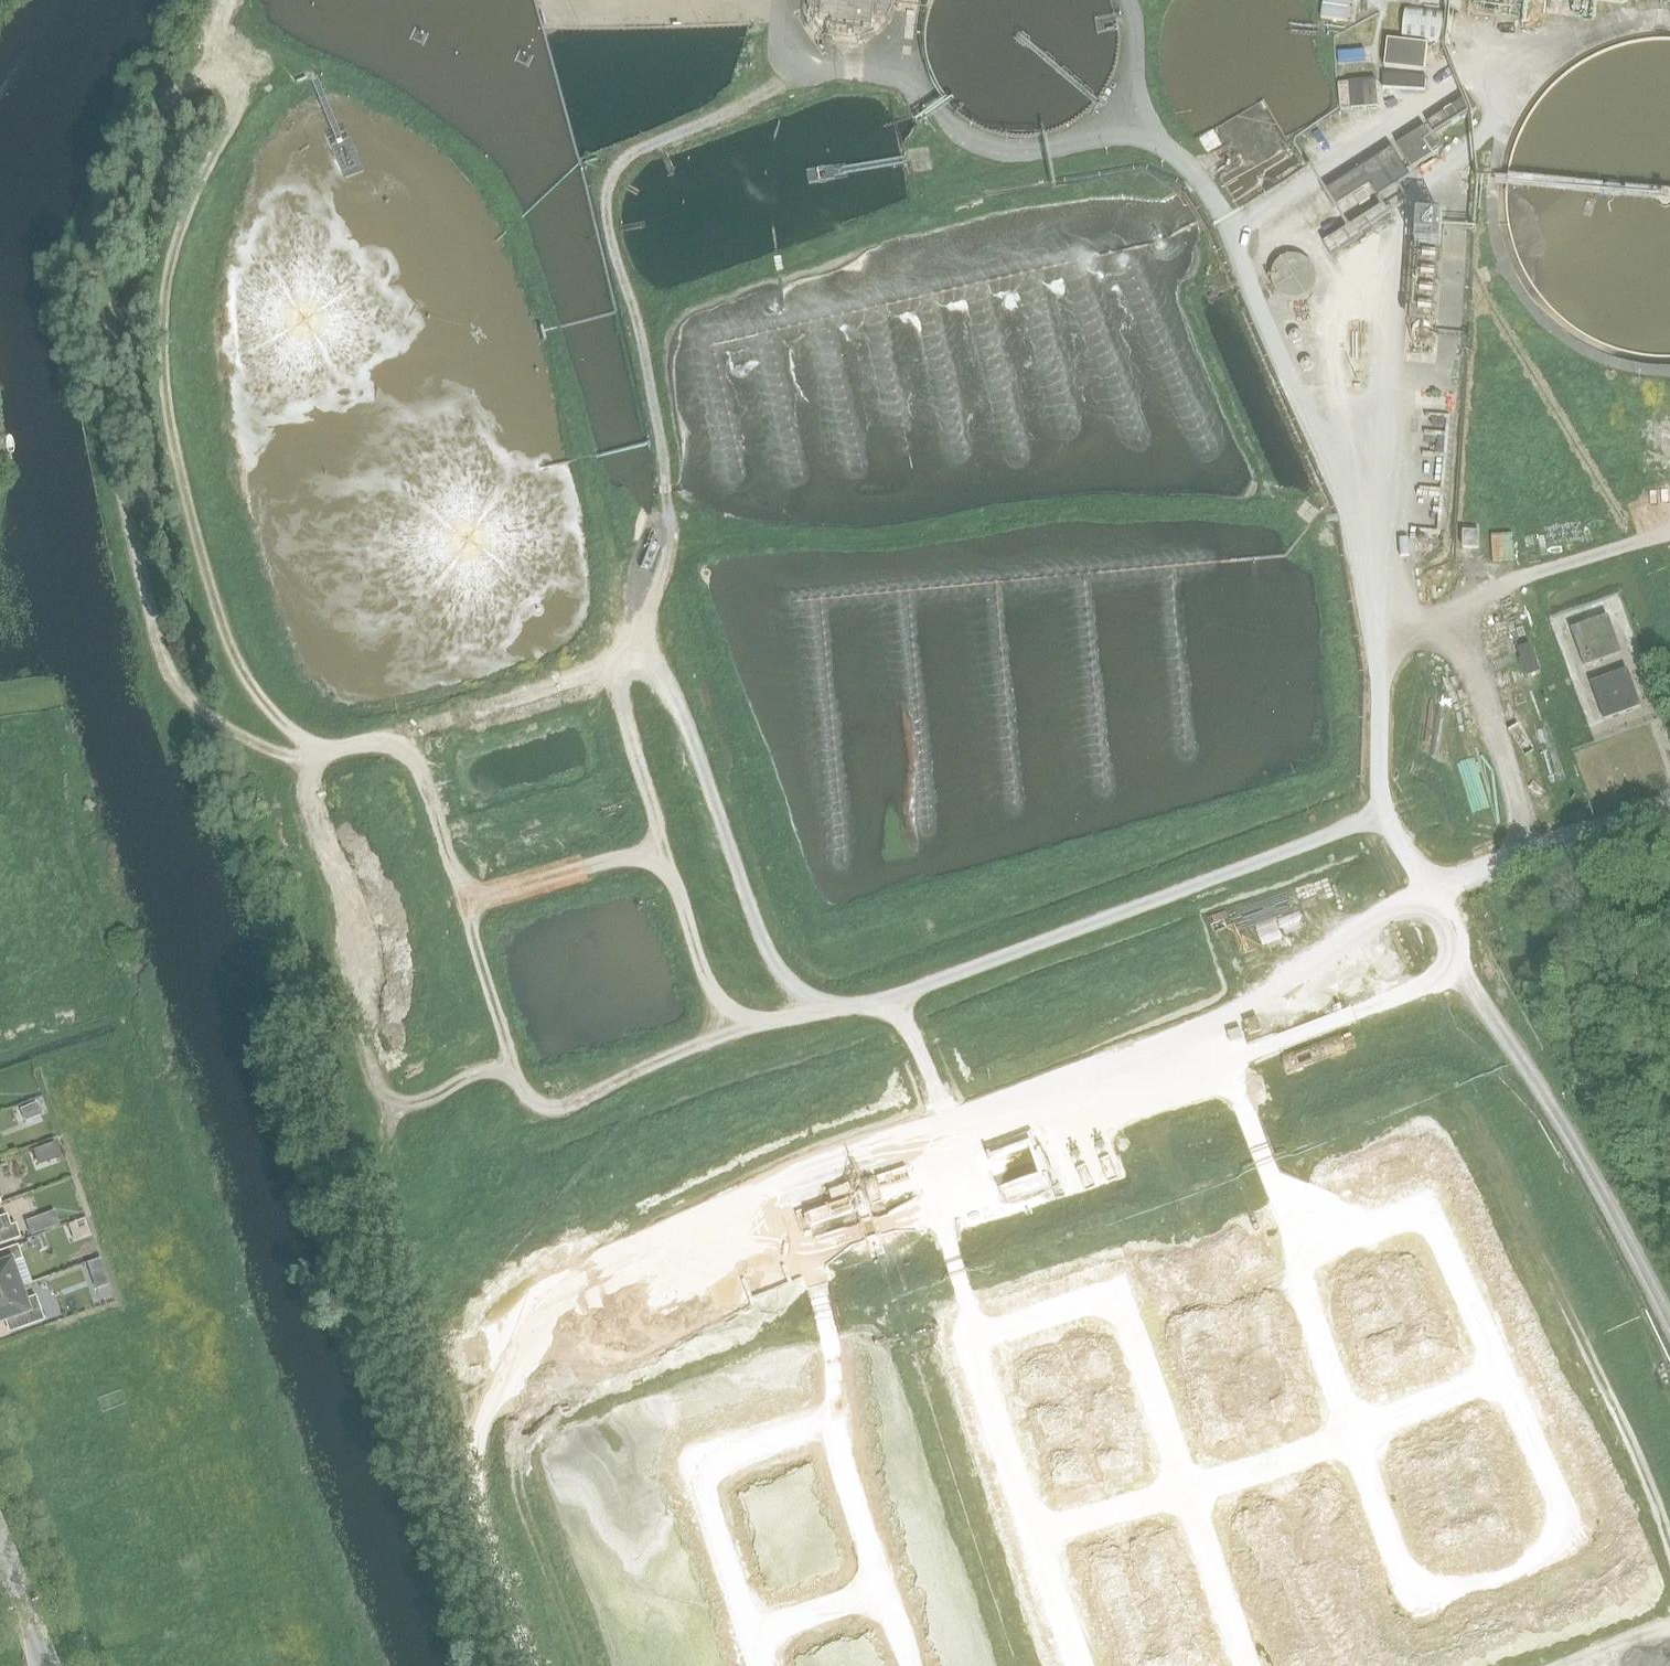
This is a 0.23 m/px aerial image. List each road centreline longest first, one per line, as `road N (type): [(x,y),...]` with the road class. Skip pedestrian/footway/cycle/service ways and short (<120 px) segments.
road 1 (track): [(326,750),(303,742),(264,704),(230,643),(176,455),(161,351),(168,285),(190,199),(235,95),(228,74),(205,73),(175,97),(105,221),(118,482),(160,649),(180,689),(207,719),(287,756)]
road 2 (track): [(515,1075),(470,1076),(412,1105),(389,1100),(372,1082),(343,929),(315,836),(310,788),(326,750)]
road 3 (track): [(1669,1545),(1625,1428),(1465,1110)]
road 4 (tertiary): [(46,1665),(0,1541)]

